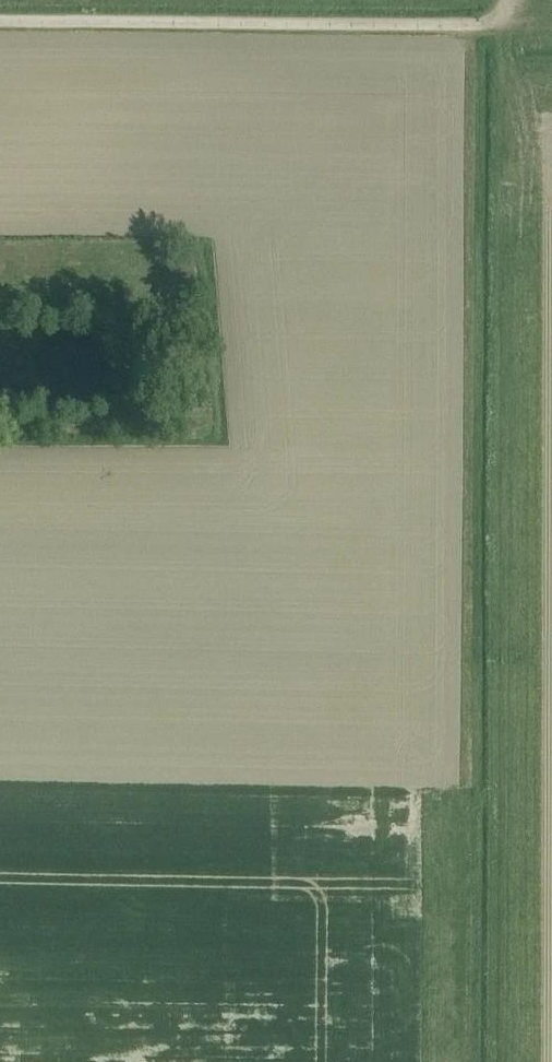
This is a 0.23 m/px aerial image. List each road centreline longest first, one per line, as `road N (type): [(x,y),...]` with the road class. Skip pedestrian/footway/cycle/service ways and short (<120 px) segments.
road 1 (track): [(503,1061),(503,18)]
road 2 (unclassified): [(0,21),(482,25)]
road 3 (track): [(461,1061),(462,782)]

